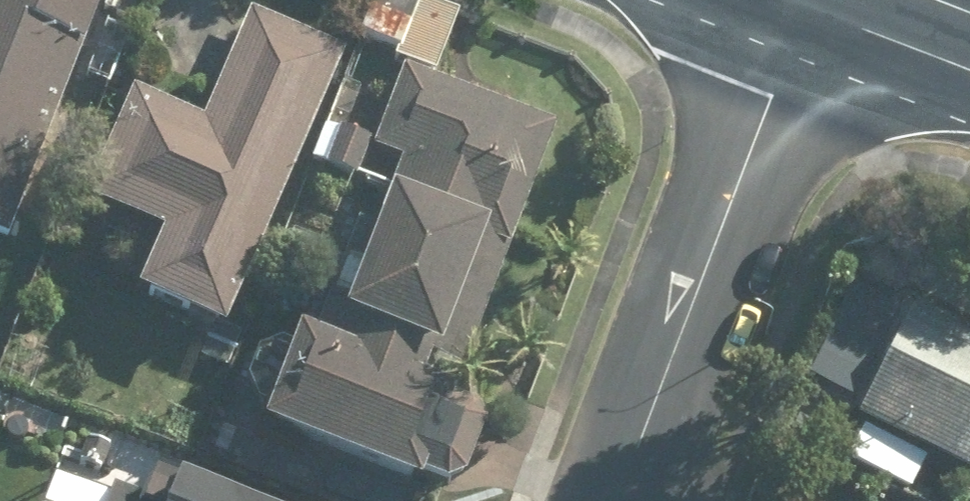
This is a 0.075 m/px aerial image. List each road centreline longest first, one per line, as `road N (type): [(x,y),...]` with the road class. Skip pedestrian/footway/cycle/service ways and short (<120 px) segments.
road 1 (residential): [(816,4),(630,500)]
road 2 (residential): [(969,68),(816,4)]

